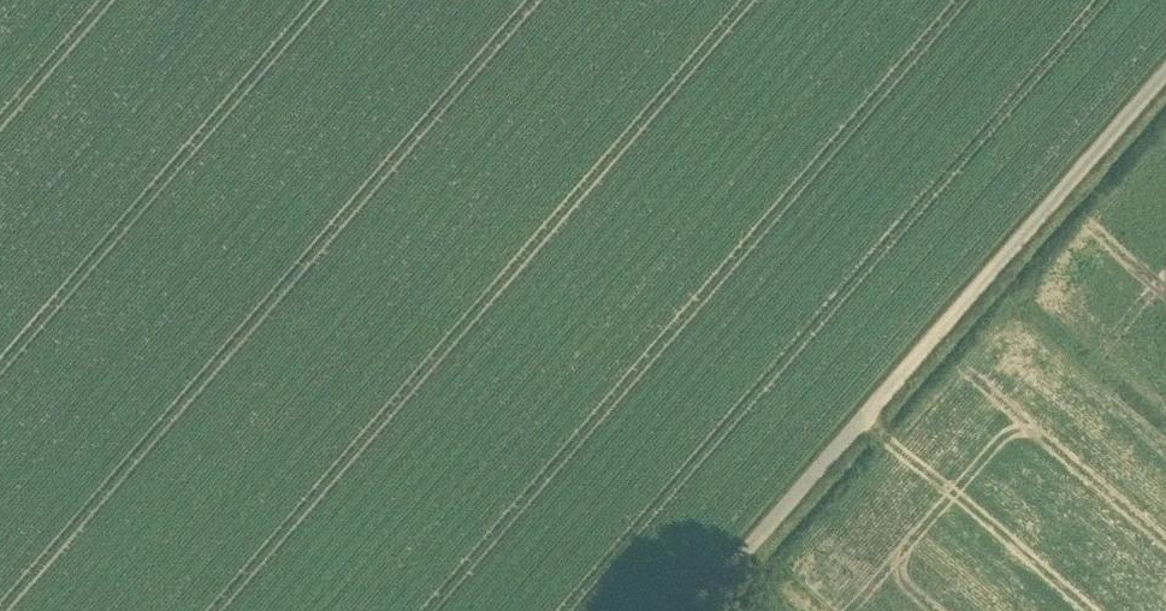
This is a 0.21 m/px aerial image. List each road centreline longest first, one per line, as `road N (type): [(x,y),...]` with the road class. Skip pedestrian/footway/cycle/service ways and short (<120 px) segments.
road 1 (unclassified): [(692,610),(1165,70)]

